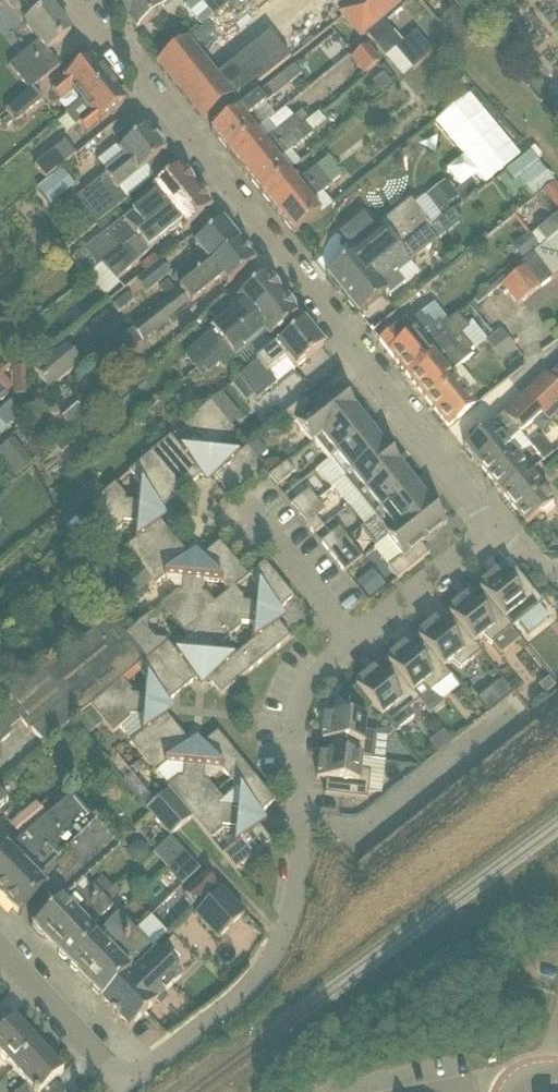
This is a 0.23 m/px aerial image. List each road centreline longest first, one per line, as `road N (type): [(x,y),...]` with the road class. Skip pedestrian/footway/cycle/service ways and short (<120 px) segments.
road 1 (residential): [(495,526),(71,0)]
road 2 (residential): [(296,720),(298,876),(285,935),(248,993),(128,1086),(0,955)]
road 3 (track): [(557,168),(414,0)]
road 4 (residential): [(353,639),(495,526)]
road 5 (residential): [(353,639),(262,529)]

